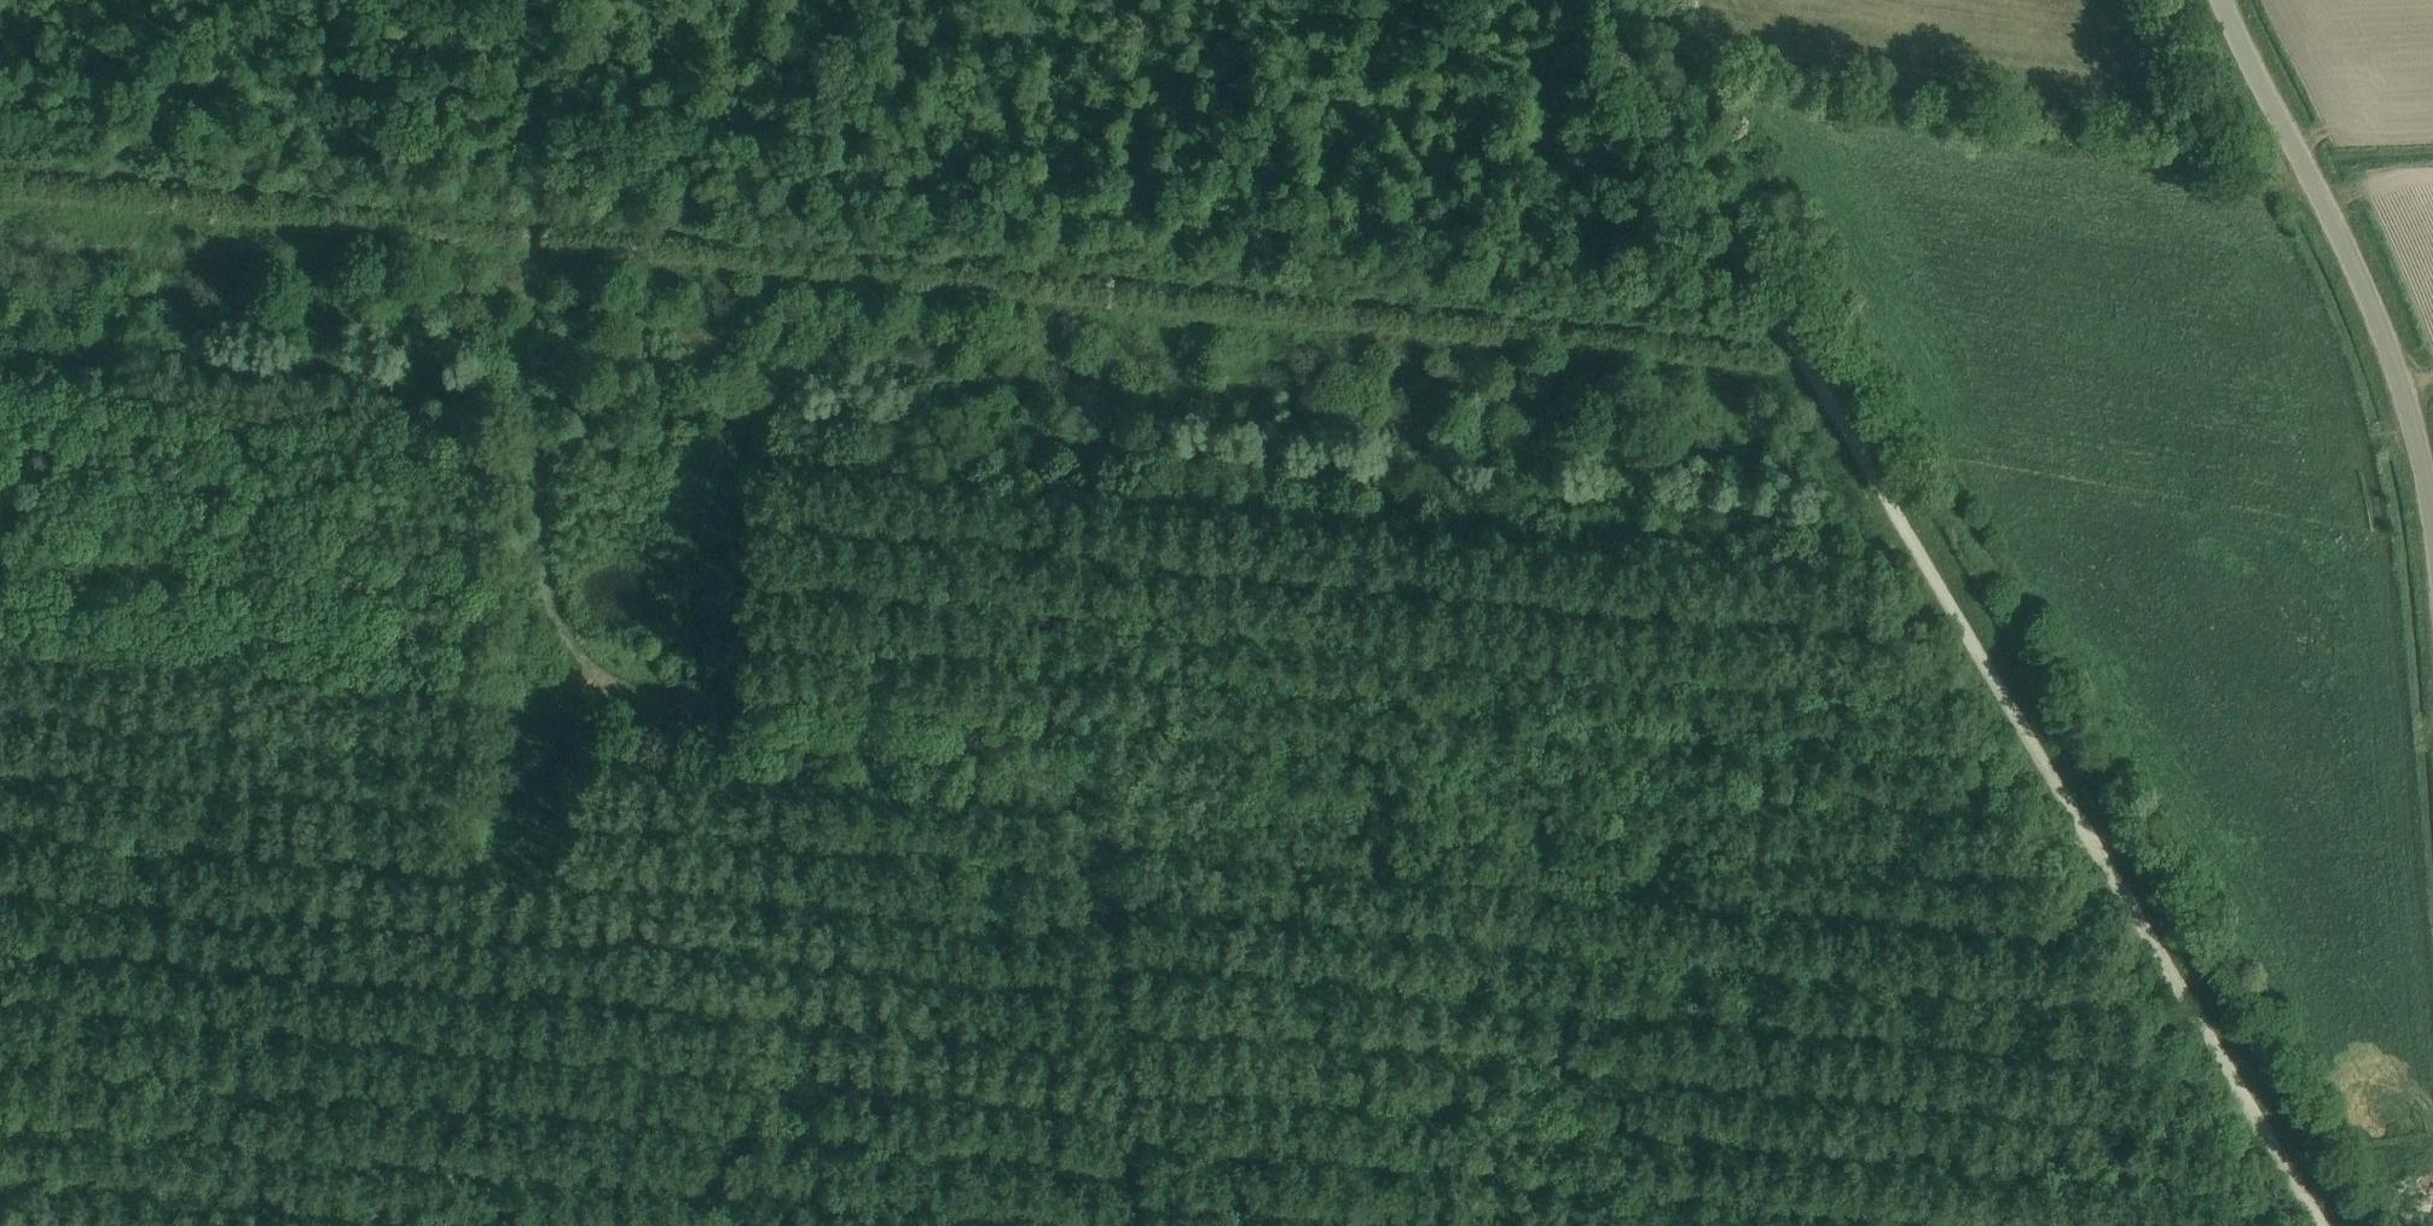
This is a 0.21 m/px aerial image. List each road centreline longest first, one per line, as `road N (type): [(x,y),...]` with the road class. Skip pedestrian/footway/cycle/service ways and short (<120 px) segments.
road 1 (tertiary): [(2432,523),(2388,343),(2220,0)]

